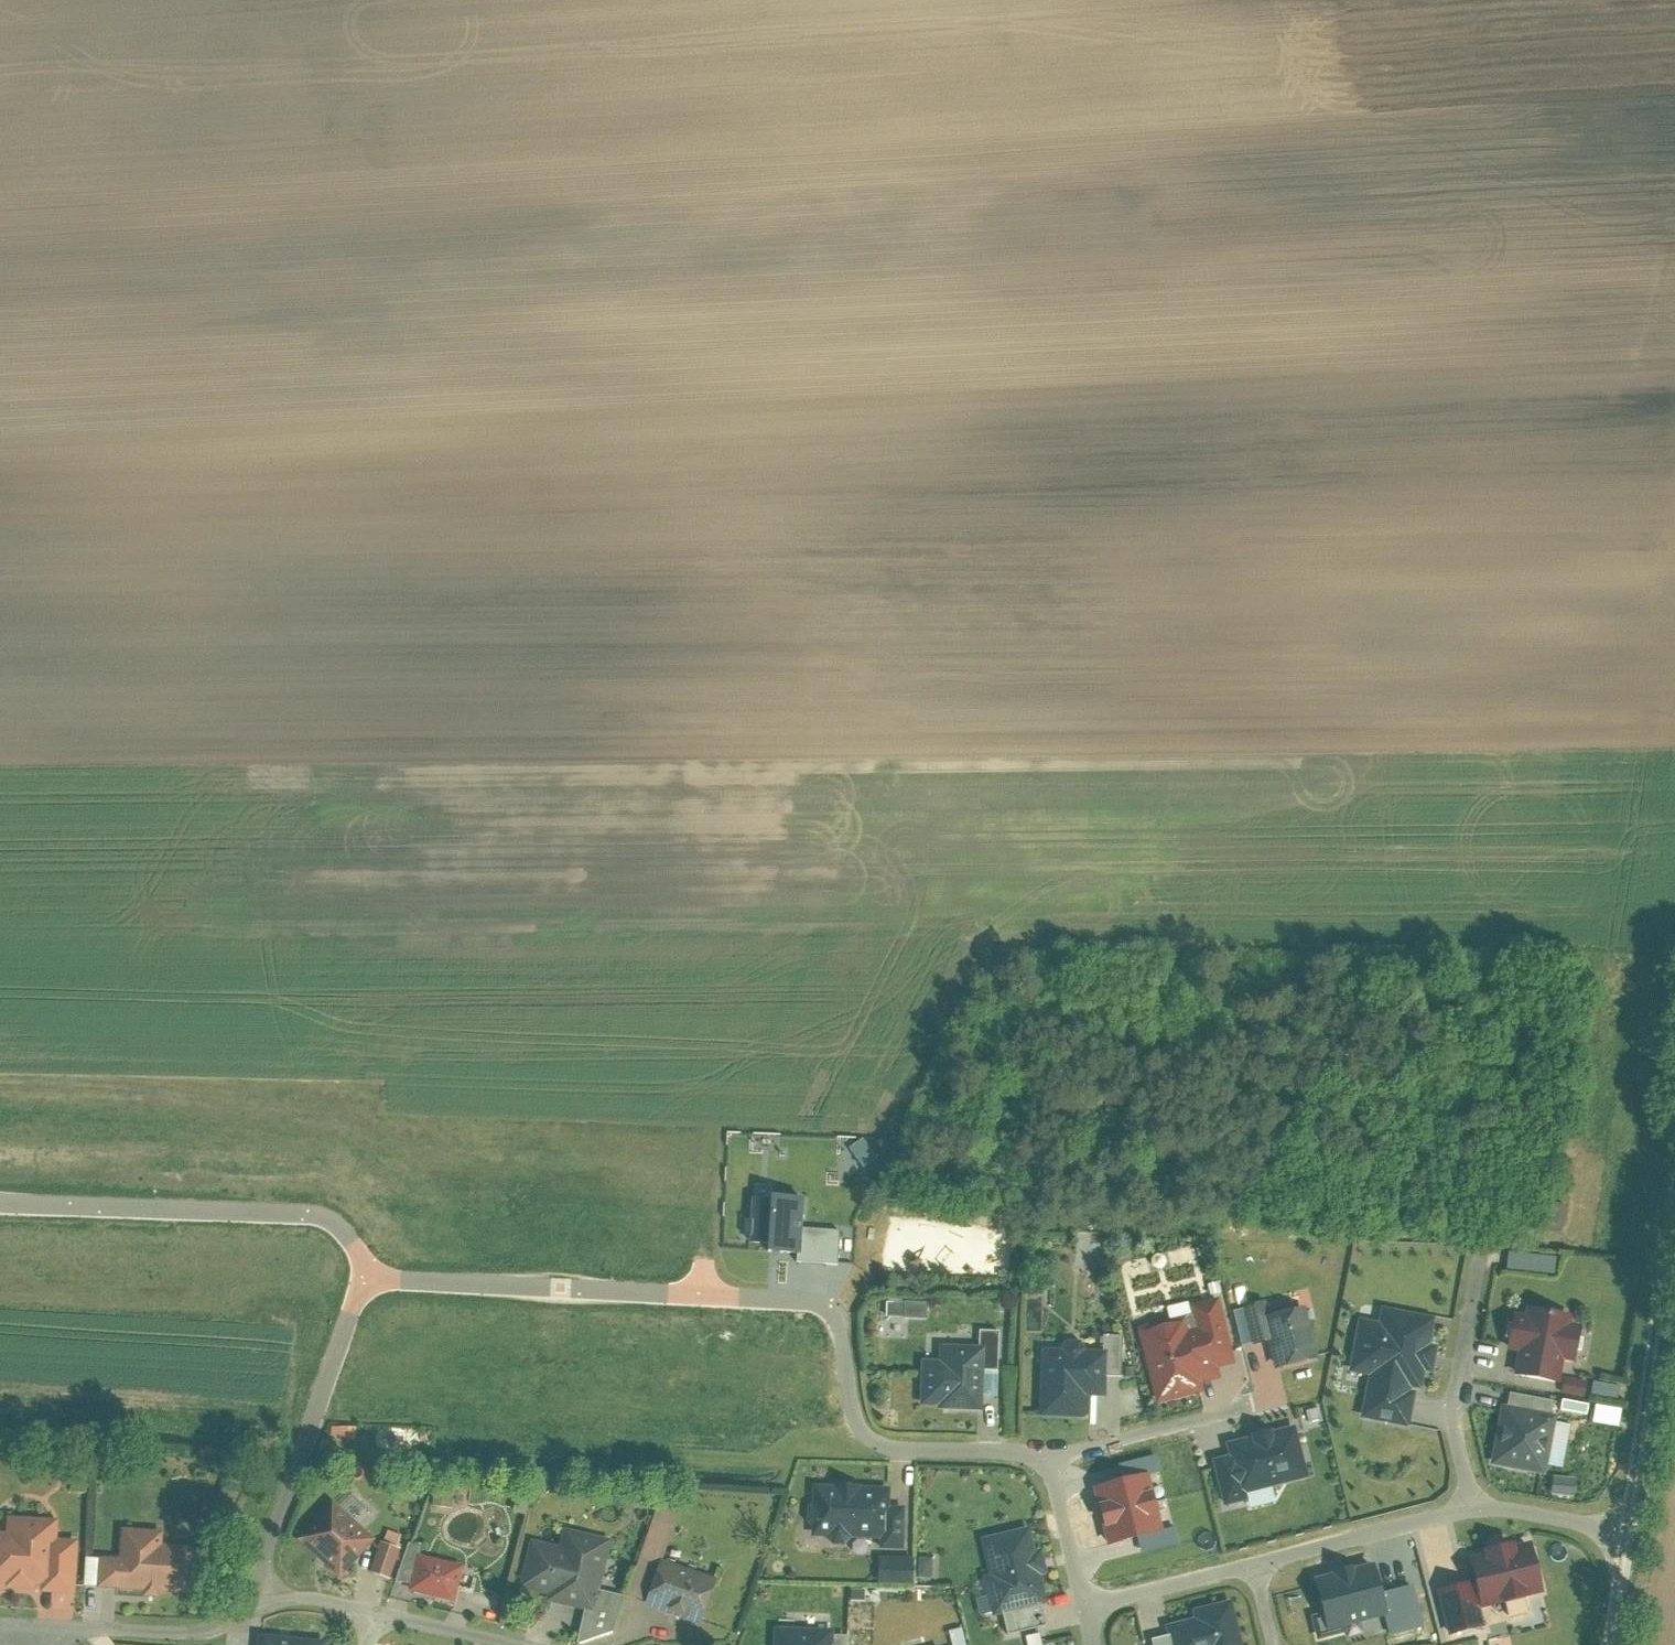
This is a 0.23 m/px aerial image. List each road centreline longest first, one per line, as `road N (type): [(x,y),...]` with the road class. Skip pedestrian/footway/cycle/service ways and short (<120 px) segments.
road 1 (residential): [(1625,1524),(1470,1510),(1092,1608),(1047,1446),(889,1449),(862,1440),(846,1417),(832,1317),(812,1306),(383,1286)]
road 2 (residential): [(0,1203),(314,1215),(334,1222),(383,1286)]
road 3 (residential): [(383,1286),(360,1303),(268,1547),(268,1605)]
road 4 (unclassified): [(1674,1203),(1625,1524)]
road 5 (residential): [(268,1605),(206,1635),(0,1628)]
road 6 (residential): [(501,1644),(292,1602),(268,1605)]
road 7 (residential): [(1614,1644),(1625,1524)]

